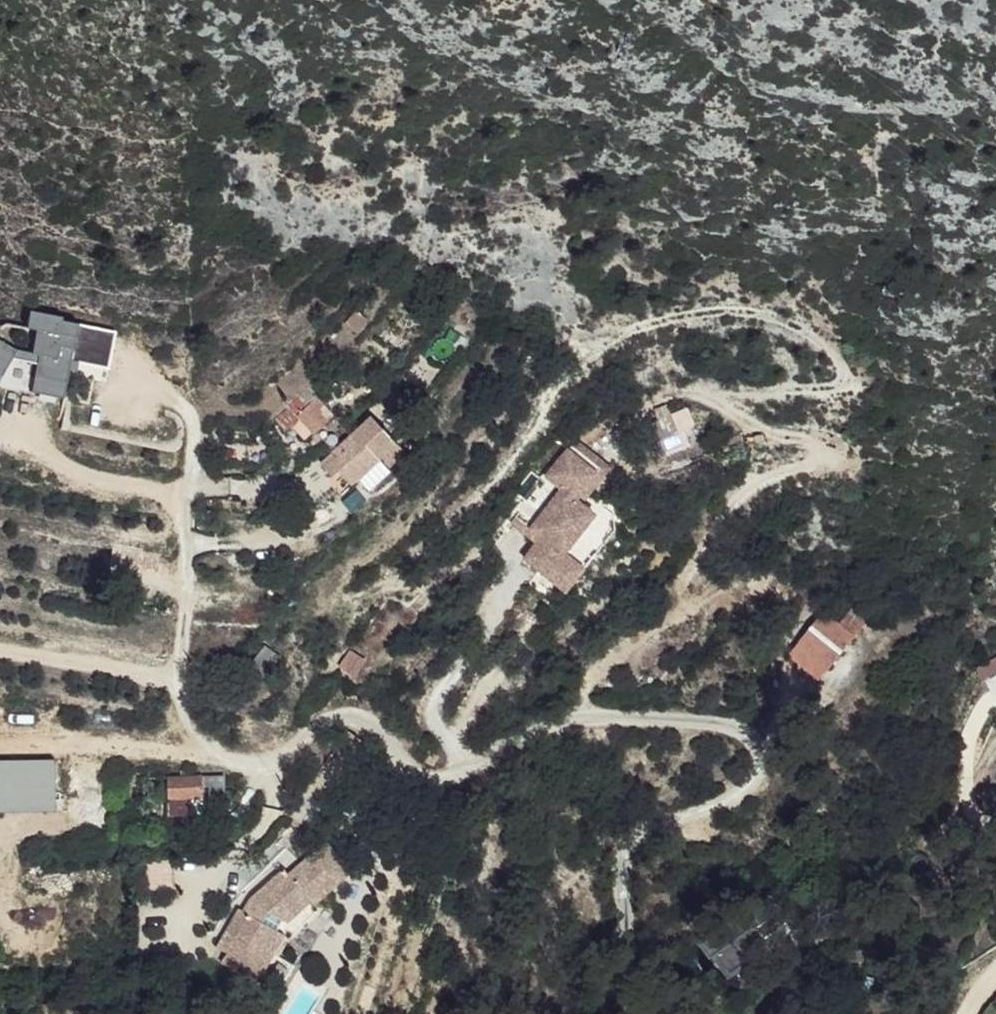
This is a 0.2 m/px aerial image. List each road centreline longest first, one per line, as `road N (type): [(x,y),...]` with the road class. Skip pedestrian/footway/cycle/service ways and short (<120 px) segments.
road 1 (residential): [(658,1013),(644,836),(672,816),(729,799),(765,777),(776,759),(770,735),(740,721),(592,718),(460,775),(422,760),(366,709),(260,763),(217,750),(177,687),(195,419),(157,391)]
road 2 (track): [(639,322),(697,308),(791,317),(850,373),(725,391),(774,432),(812,430),(831,447),(826,459),(778,480),(738,517),(618,665),(592,718)]

